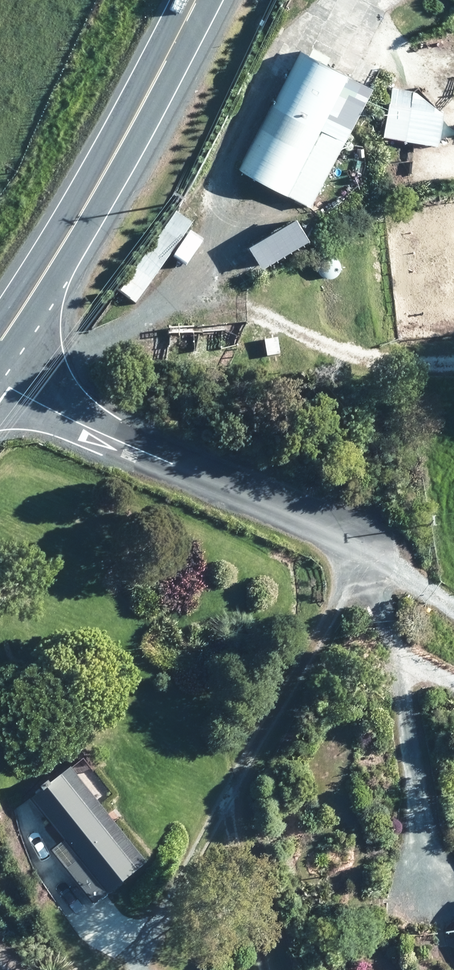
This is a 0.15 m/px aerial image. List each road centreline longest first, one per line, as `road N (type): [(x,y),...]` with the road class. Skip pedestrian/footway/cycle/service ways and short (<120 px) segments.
road 1 (unclassified): [(364,573),(366,551),(0,391)]
road 2 (primary): [(0,343),(196,0)]

